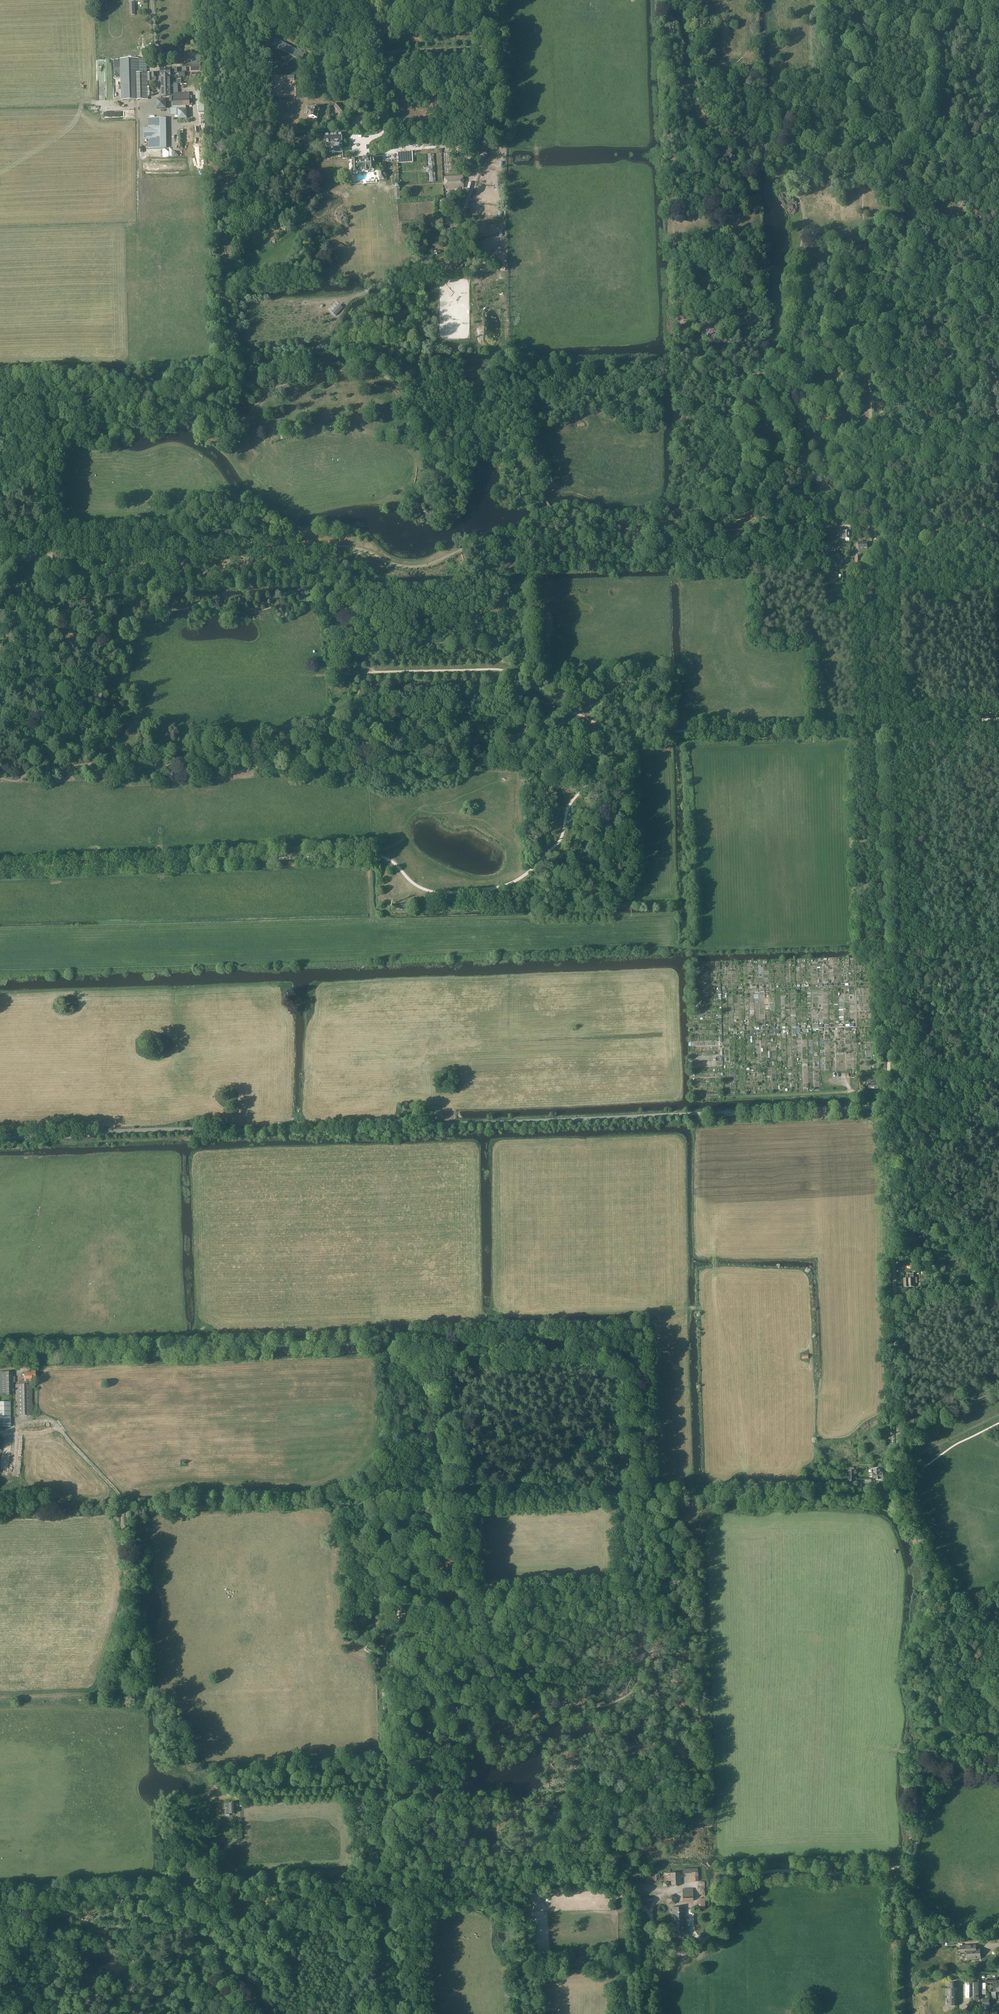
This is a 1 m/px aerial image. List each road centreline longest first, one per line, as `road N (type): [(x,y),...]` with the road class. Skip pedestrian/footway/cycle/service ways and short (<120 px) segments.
road 1 (unclassified): [(0,1138),(862,1107)]
road 2 (track): [(402,1347),(443,1391),(462,1503),(413,1565),(398,1627),(386,1643),(392,1763),(380,1786),(367,1790),(220,1791)]
road 3 (unclassified): [(998,1693),(976,1660),(901,1491),(890,1106)]
road 4 (track): [(0,1335),(76,1340),(498,1325)]
road 5 (track): [(652,1918),(671,1950),(689,1953),(719,1926),(747,1874),(905,1865),(928,1807),(948,1783),(998,1769)]
road 6 (track): [(0,1917),(58,1914),(135,1927),(217,1907),(431,1896)]
road 7 (track): [(9,1353),(402,1347)]
road 8 (track): [(890,1106),(883,723)]
road 9 (track): [(2,1437),(29,1420),(52,1422),(123,1502),(126,1602),(97,1709)]
road 10 (track): [(0,868),(367,855)]
road 11 (track): [(645,1498),(628,1462),(611,1367),(559,1351),(472,1357),(402,1347)]
road 12 (track): [(367,855),(390,860),(429,891),(509,884),(559,843),(569,806),(604,753)]
road 13 (track): [(604,753),(634,733),(883,723)]
road 14 (track): [(857,0),(867,277)]
road 15 (track): [(645,1498),(902,1495)]
road 16 (track): [(883,723),(873,525)]
road 17 (track): [(431,1896),(561,1876),(611,1880)]
road 18 (track): [(873,520),(869,344)]
road 19 (track): [(998,1393),(937,1426),(905,1485)]
road 20 (track): [(725,1098),(855,1092)]
road 21 (track): [(339,1515),(462,1503)]
road 22 (track): [(269,2013),(261,1989),(232,1960),(206,1910)]

